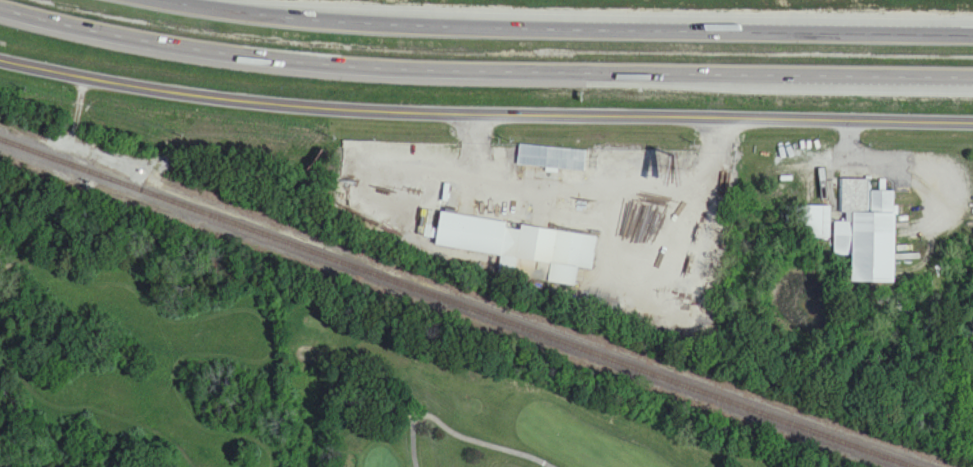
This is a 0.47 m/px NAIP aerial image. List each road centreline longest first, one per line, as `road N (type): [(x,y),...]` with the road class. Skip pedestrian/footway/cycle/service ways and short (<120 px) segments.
road 1 (motorway): [(0,10),(254,59),(400,72),(972,82)]
road 2 (tertiary): [(972,127),(420,112),(183,91),(0,56)]
road 3 (motorway): [(972,35),(385,21),(175,0)]

